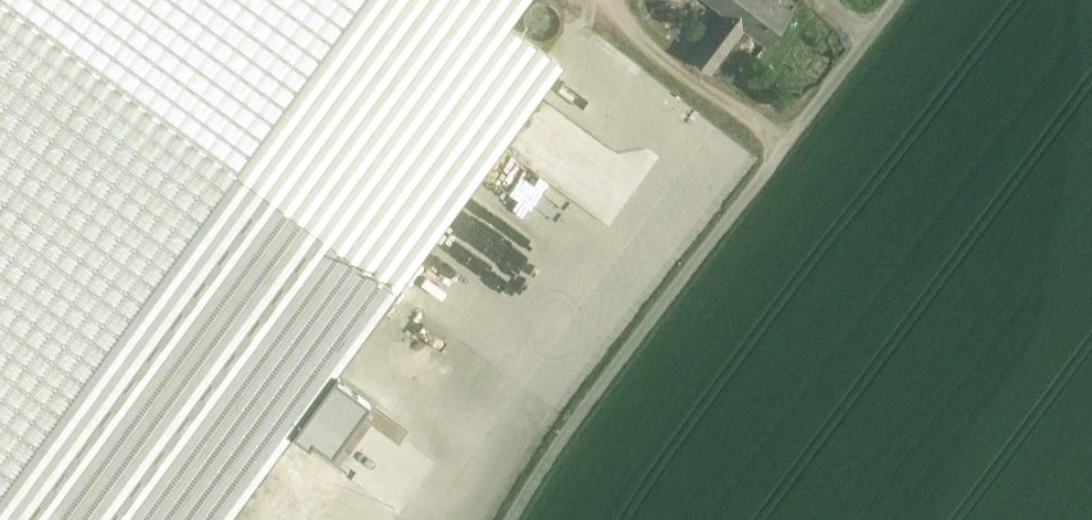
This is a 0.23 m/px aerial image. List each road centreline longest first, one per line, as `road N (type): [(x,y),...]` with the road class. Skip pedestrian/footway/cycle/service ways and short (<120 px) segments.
road 1 (track): [(904,0),(592,409),(520,519)]

